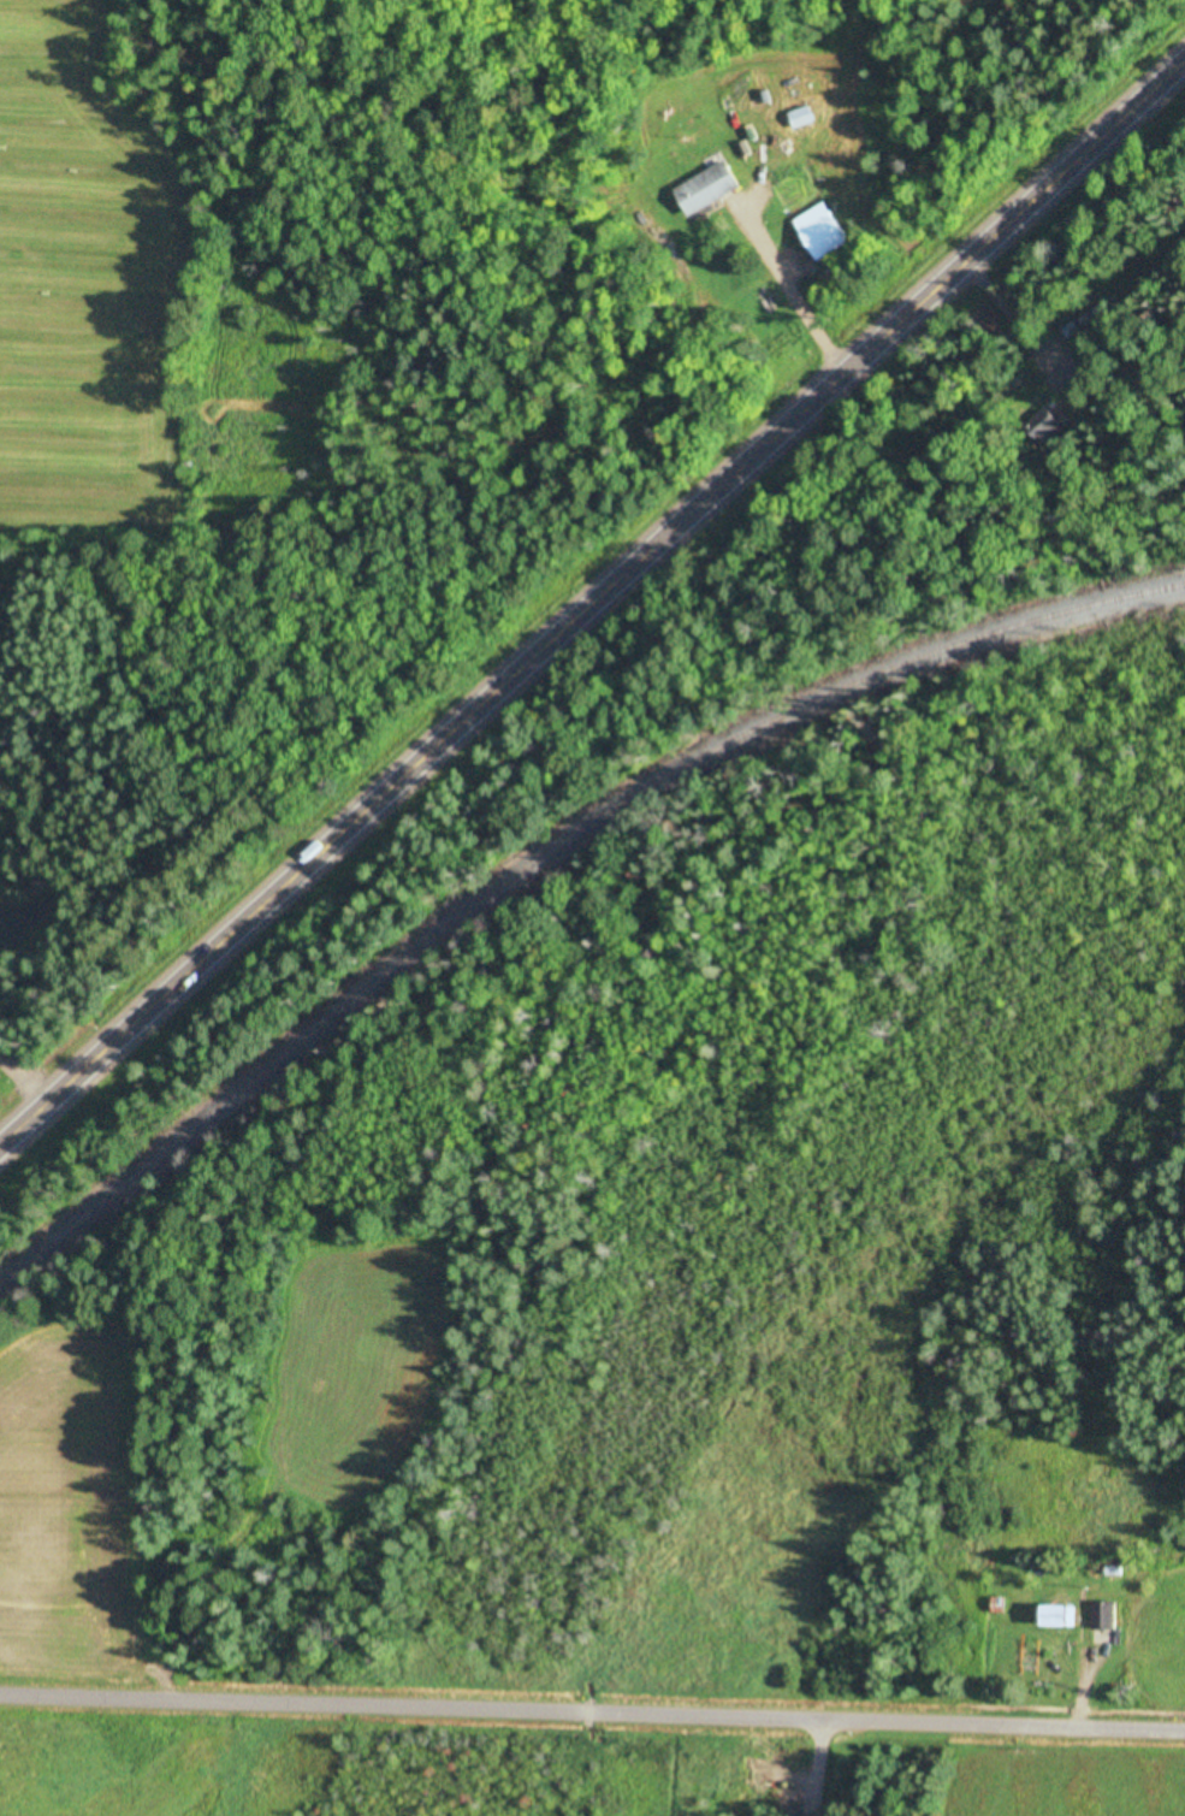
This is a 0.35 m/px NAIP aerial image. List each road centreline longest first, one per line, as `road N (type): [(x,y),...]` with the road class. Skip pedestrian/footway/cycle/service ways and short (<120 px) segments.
road 1 (primary): [(0,1147),(1184,63)]
road 2 (residential): [(1184,1712),(0,1679)]

